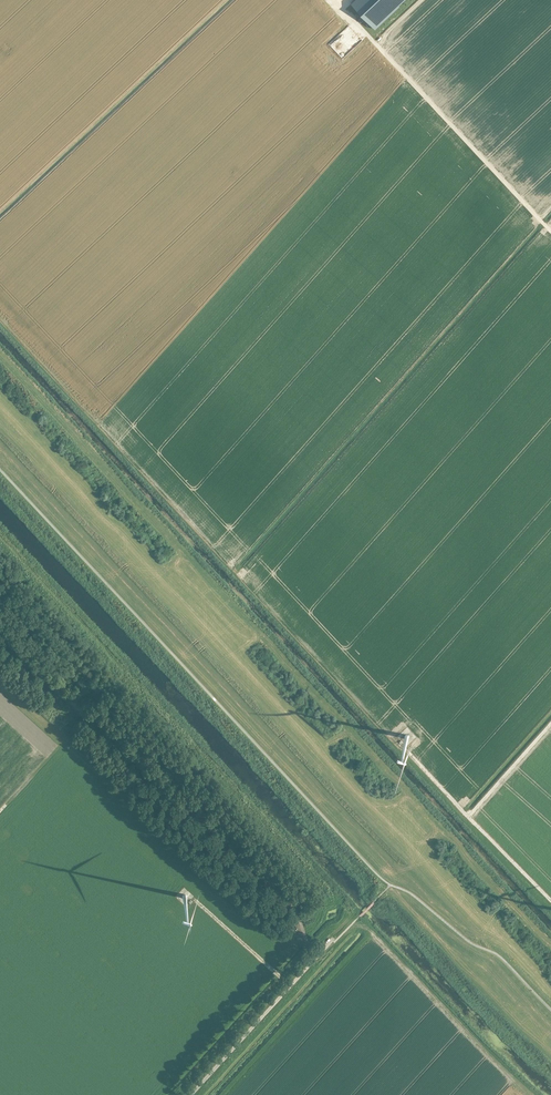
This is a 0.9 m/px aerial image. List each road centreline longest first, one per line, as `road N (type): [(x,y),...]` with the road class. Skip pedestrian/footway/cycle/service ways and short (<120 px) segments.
road 1 (track): [(314,960),(294,899),(0,638)]
road 2 (residential): [(190,1094),(331,942)]

